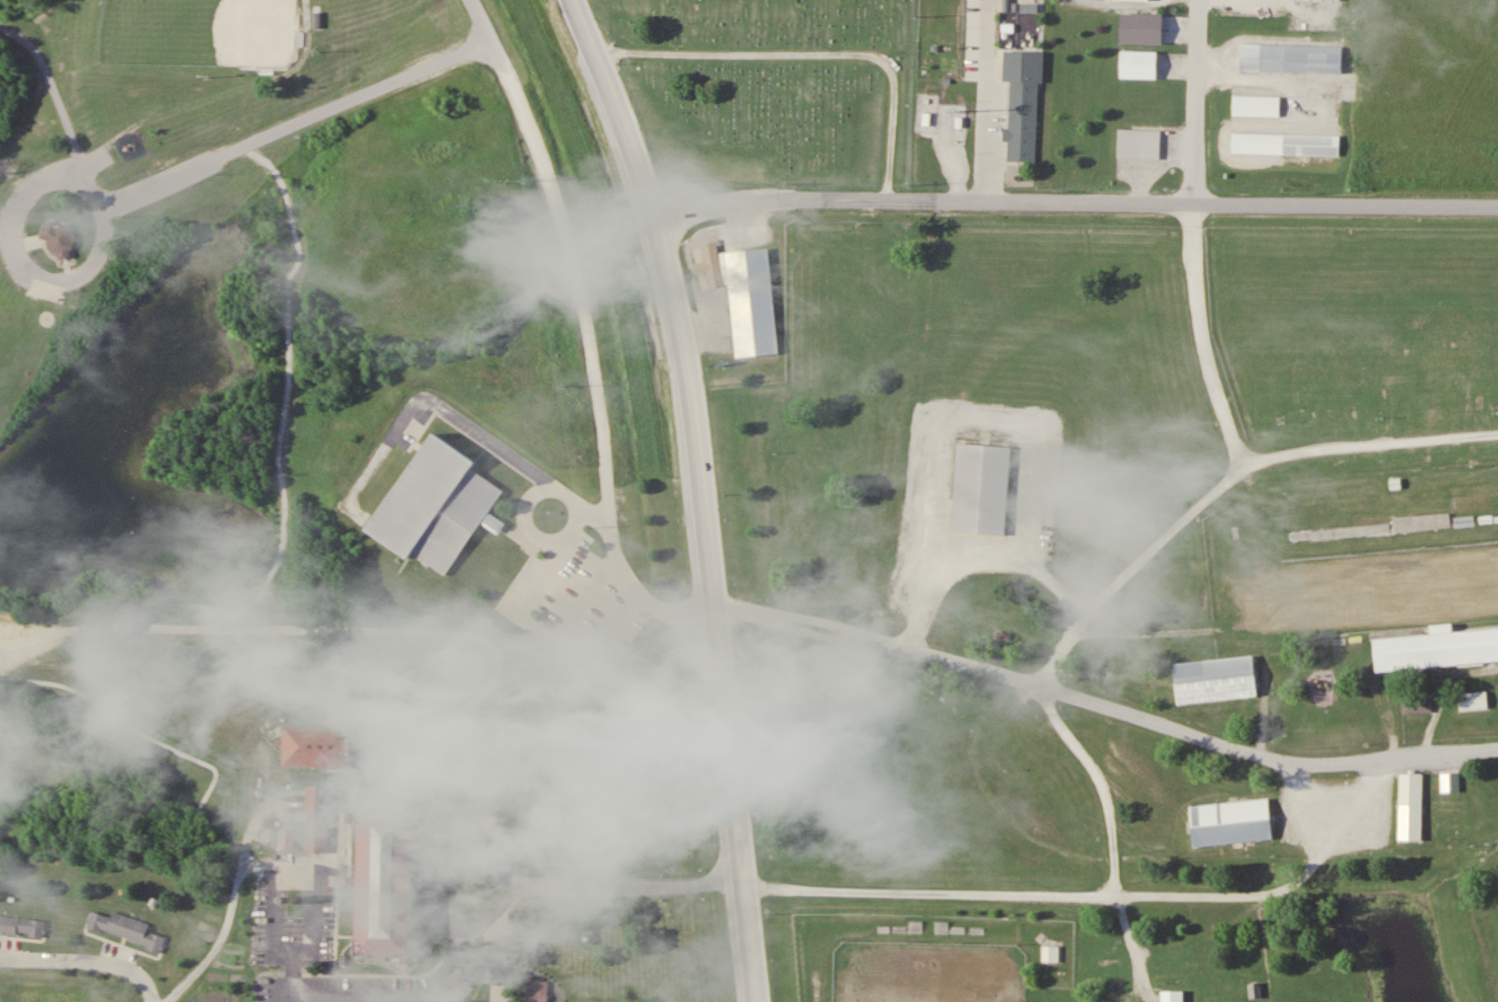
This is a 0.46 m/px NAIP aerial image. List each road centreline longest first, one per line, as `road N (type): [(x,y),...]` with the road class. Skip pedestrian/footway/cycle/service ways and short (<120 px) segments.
road 1 (trunk): [(757,1001),(689,395),(654,210),(573,0)]
road 2 (residential): [(1497,203),(788,196),(654,210)]
road 3 (residential): [(713,608),(675,612),(643,602),(611,549),(603,436),(578,288),(526,116),(469,0)]
road 4 (residential): [(101,210),(488,38)]
road 5 (residential): [(101,259),(105,216),(81,192),(50,189),(18,217),(17,248),(38,274),(72,279),(101,259)]
road 6 (residential): [(1201,0),(1192,201)]
road 7 (residential): [(0,27),(18,32),(43,67),(80,158),(69,188)]
road 8 (residential): [(155,1001),(119,963),(0,957)]

